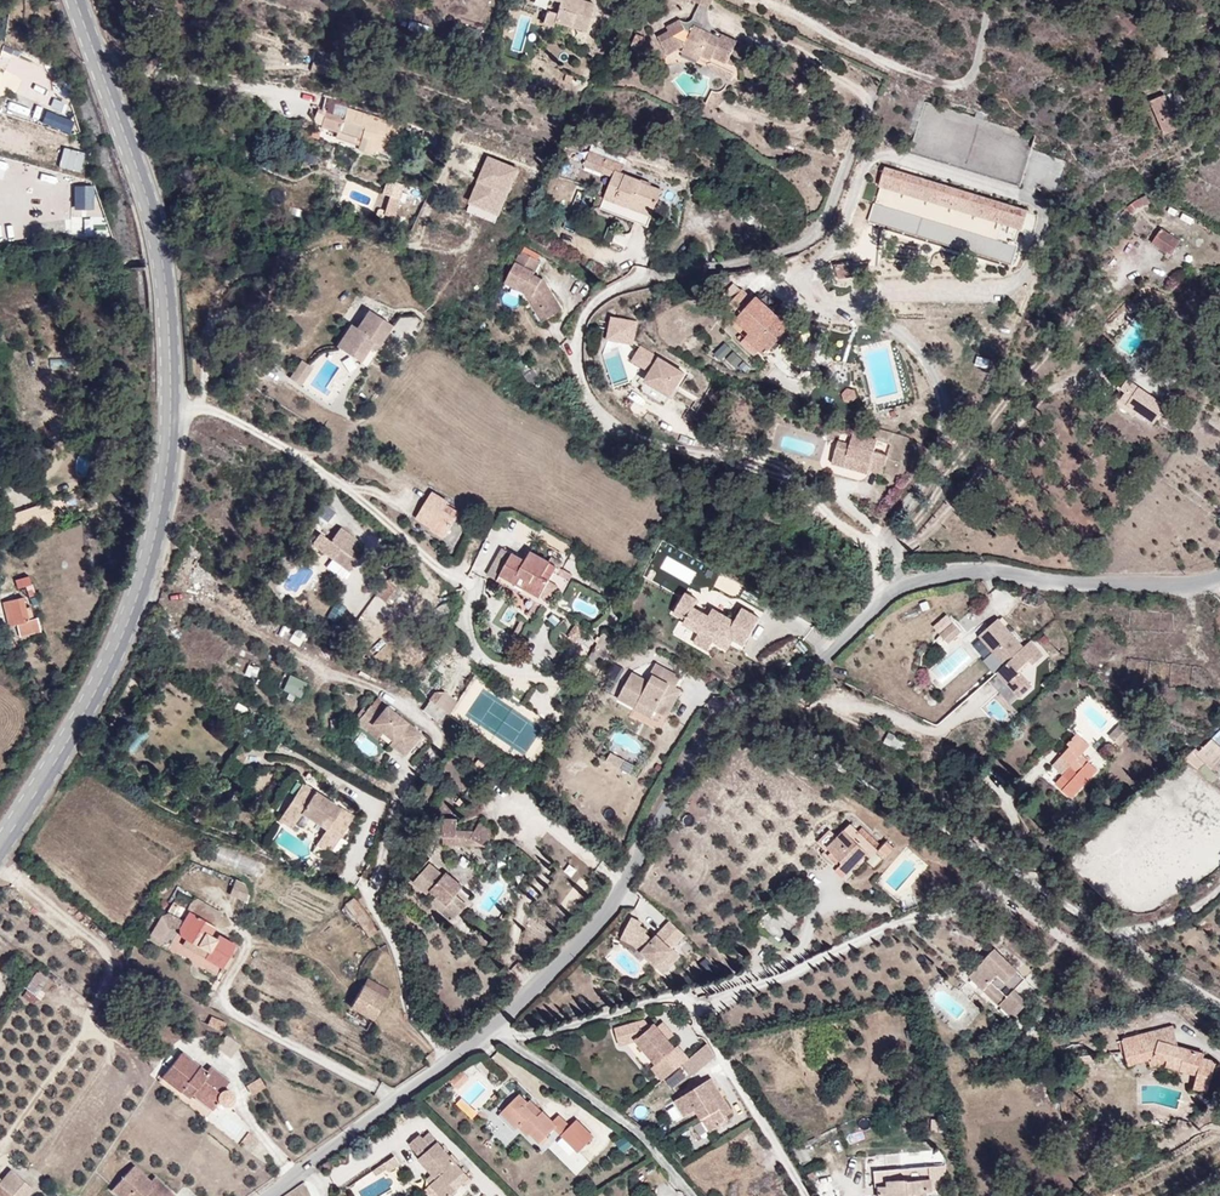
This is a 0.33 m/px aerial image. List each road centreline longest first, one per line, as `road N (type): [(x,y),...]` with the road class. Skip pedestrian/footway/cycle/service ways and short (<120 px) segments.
road 1 (unclassified): [(1219,574),(1200,586),(993,573),(901,583),(820,663),(704,741),(606,909),(494,1025),(263,1195)]
road 2 (primary): [(0,849),(107,666),(133,608),(166,483),(172,408),(164,266),(77,0)]

